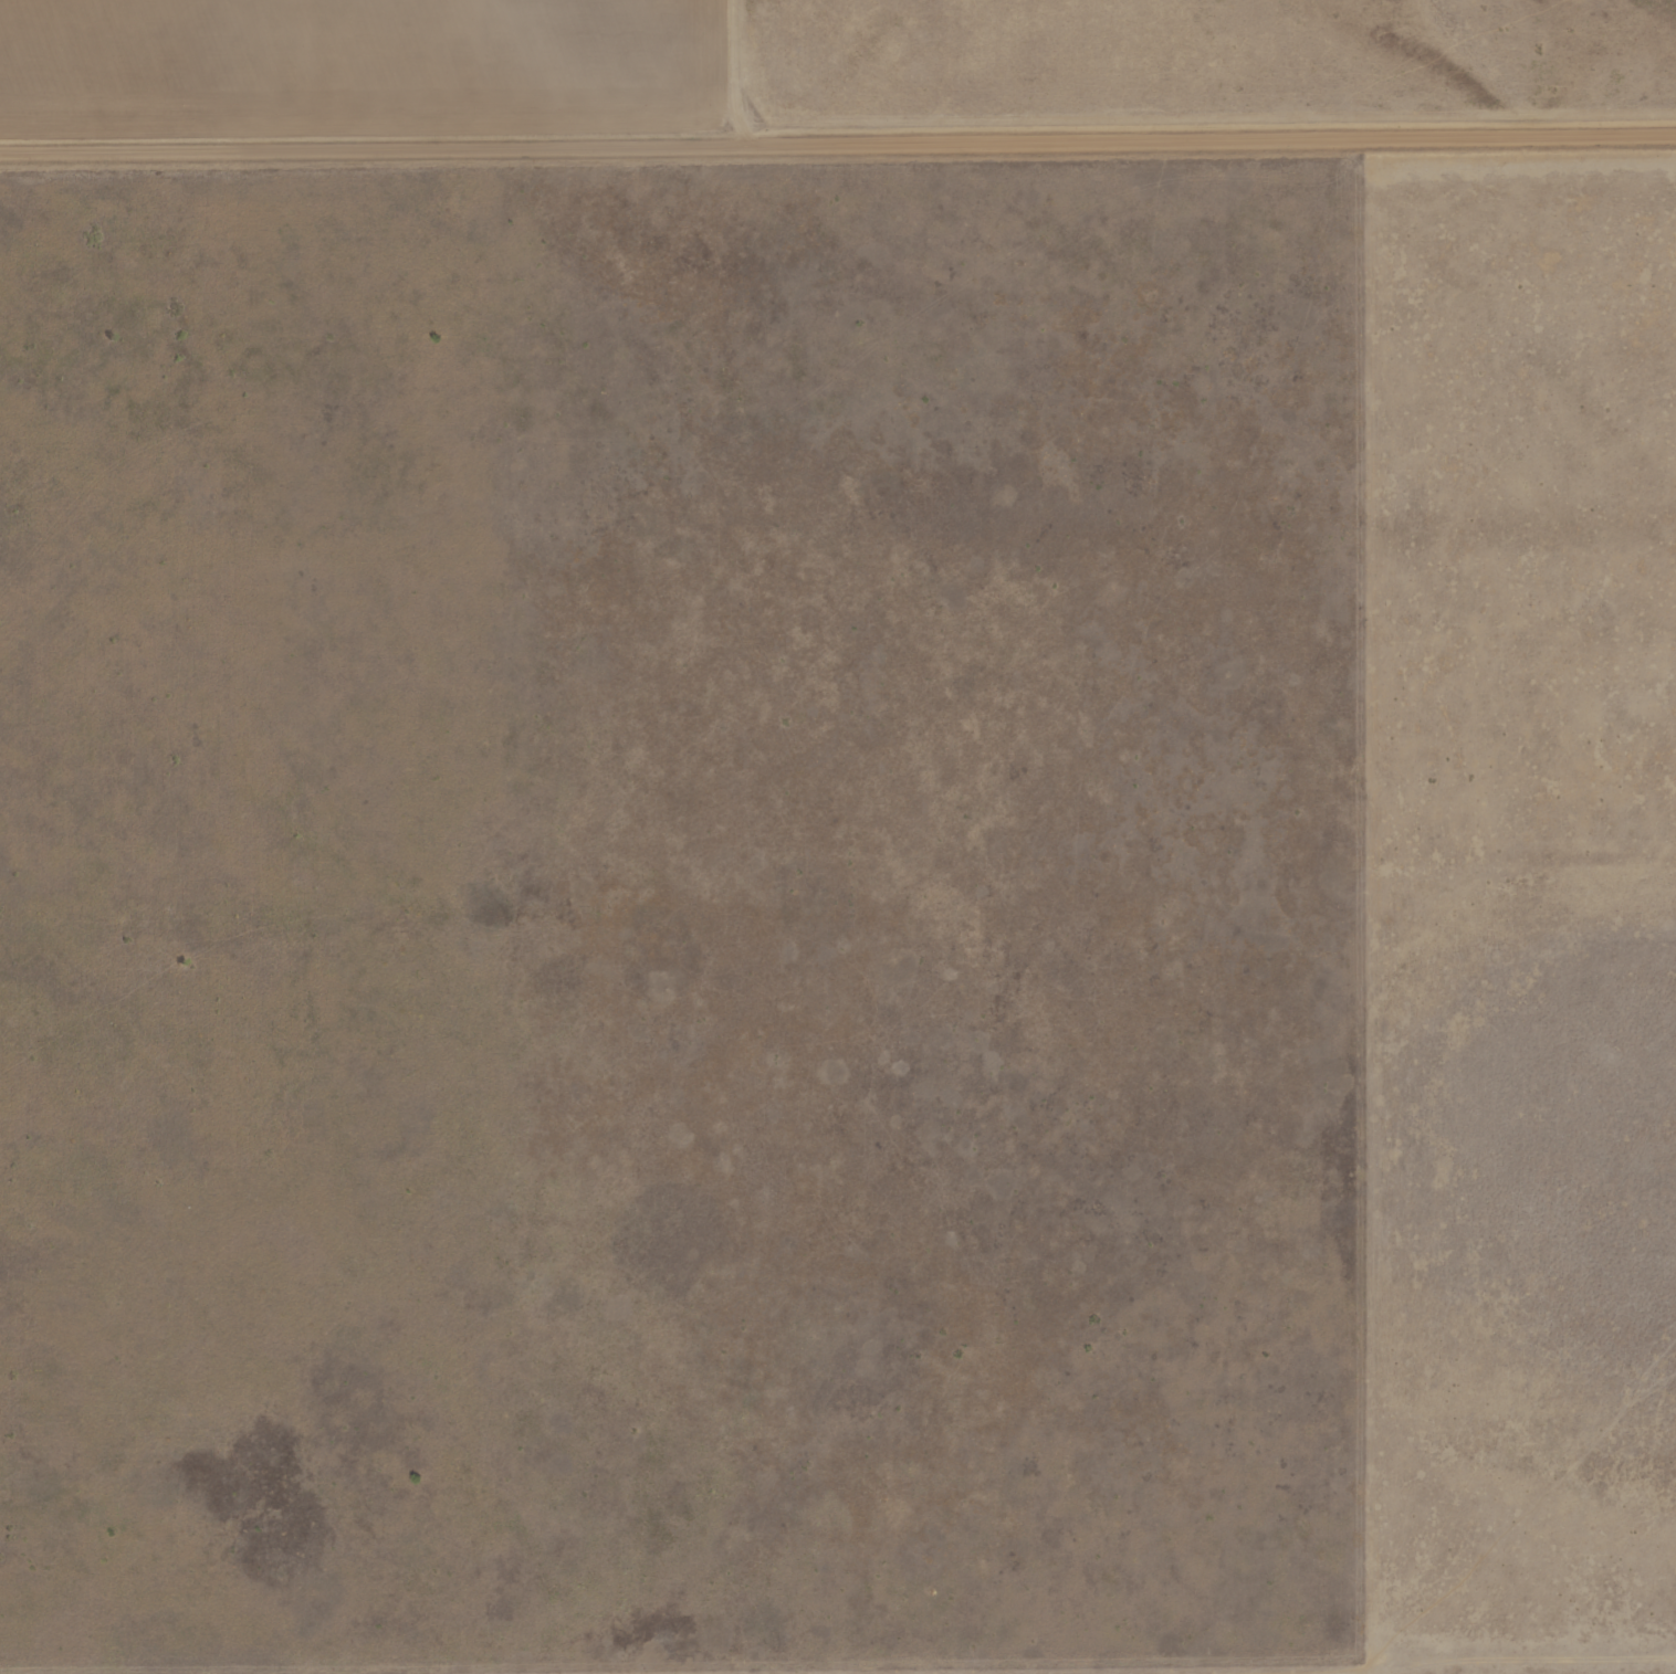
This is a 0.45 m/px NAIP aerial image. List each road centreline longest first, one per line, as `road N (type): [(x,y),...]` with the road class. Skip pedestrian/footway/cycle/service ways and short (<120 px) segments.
road 1 (residential): [(1675,132),(0,146)]

